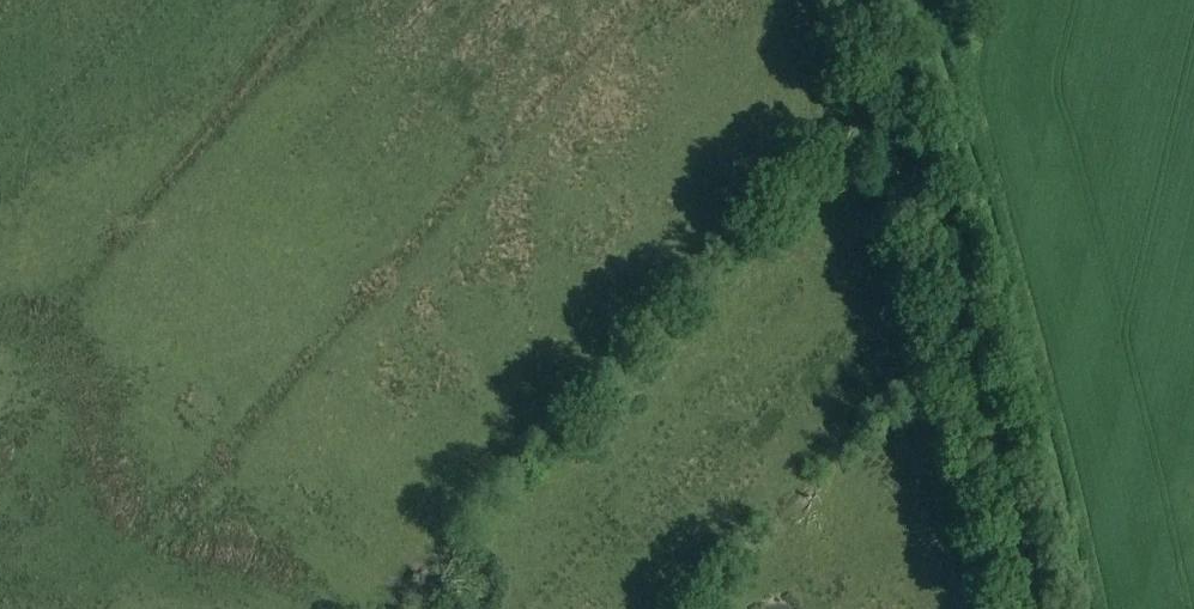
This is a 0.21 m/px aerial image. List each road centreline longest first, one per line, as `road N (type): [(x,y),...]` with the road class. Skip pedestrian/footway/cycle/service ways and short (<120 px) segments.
road 1 (track): [(870,0),(976,345),(1039,608)]

